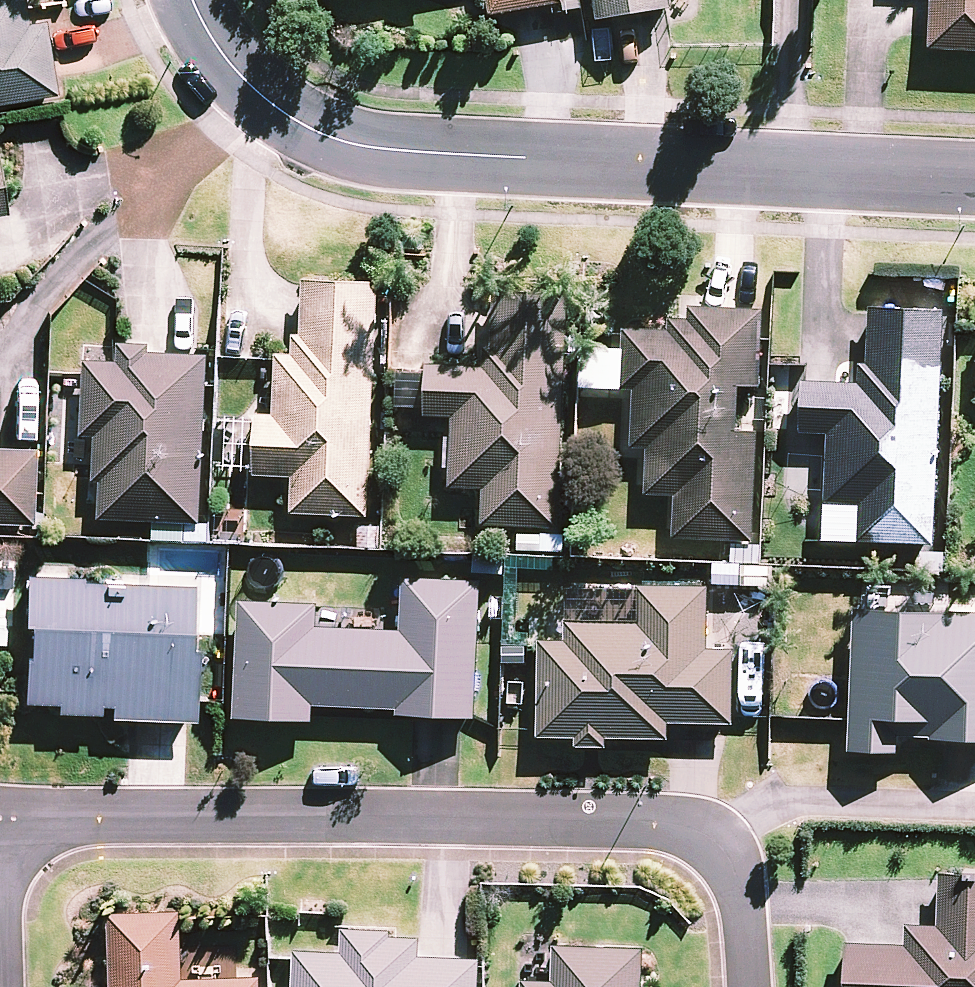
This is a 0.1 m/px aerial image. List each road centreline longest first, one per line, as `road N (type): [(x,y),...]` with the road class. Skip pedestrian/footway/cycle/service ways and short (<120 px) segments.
road 1 (residential): [(0,825),(666,824),(709,834),(741,861),(748,986)]
road 2 (residential): [(190,0),(252,86),(336,140),(974,182)]

